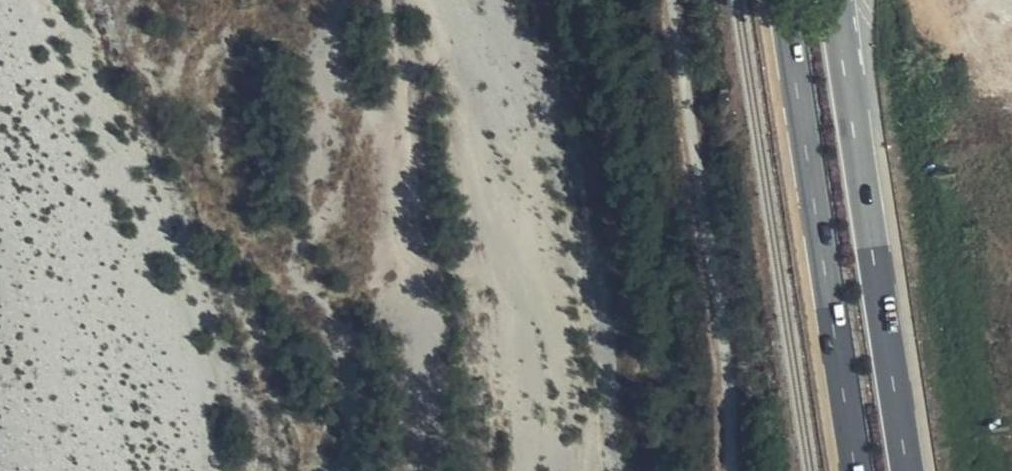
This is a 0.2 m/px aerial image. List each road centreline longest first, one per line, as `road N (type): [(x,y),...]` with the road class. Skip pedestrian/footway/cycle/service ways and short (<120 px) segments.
road 1 (primary): [(785,0),(858,470)]
road 2 (primary): [(905,470),(835,0)]
road 3 (track): [(668,0),(711,298),(726,470)]

